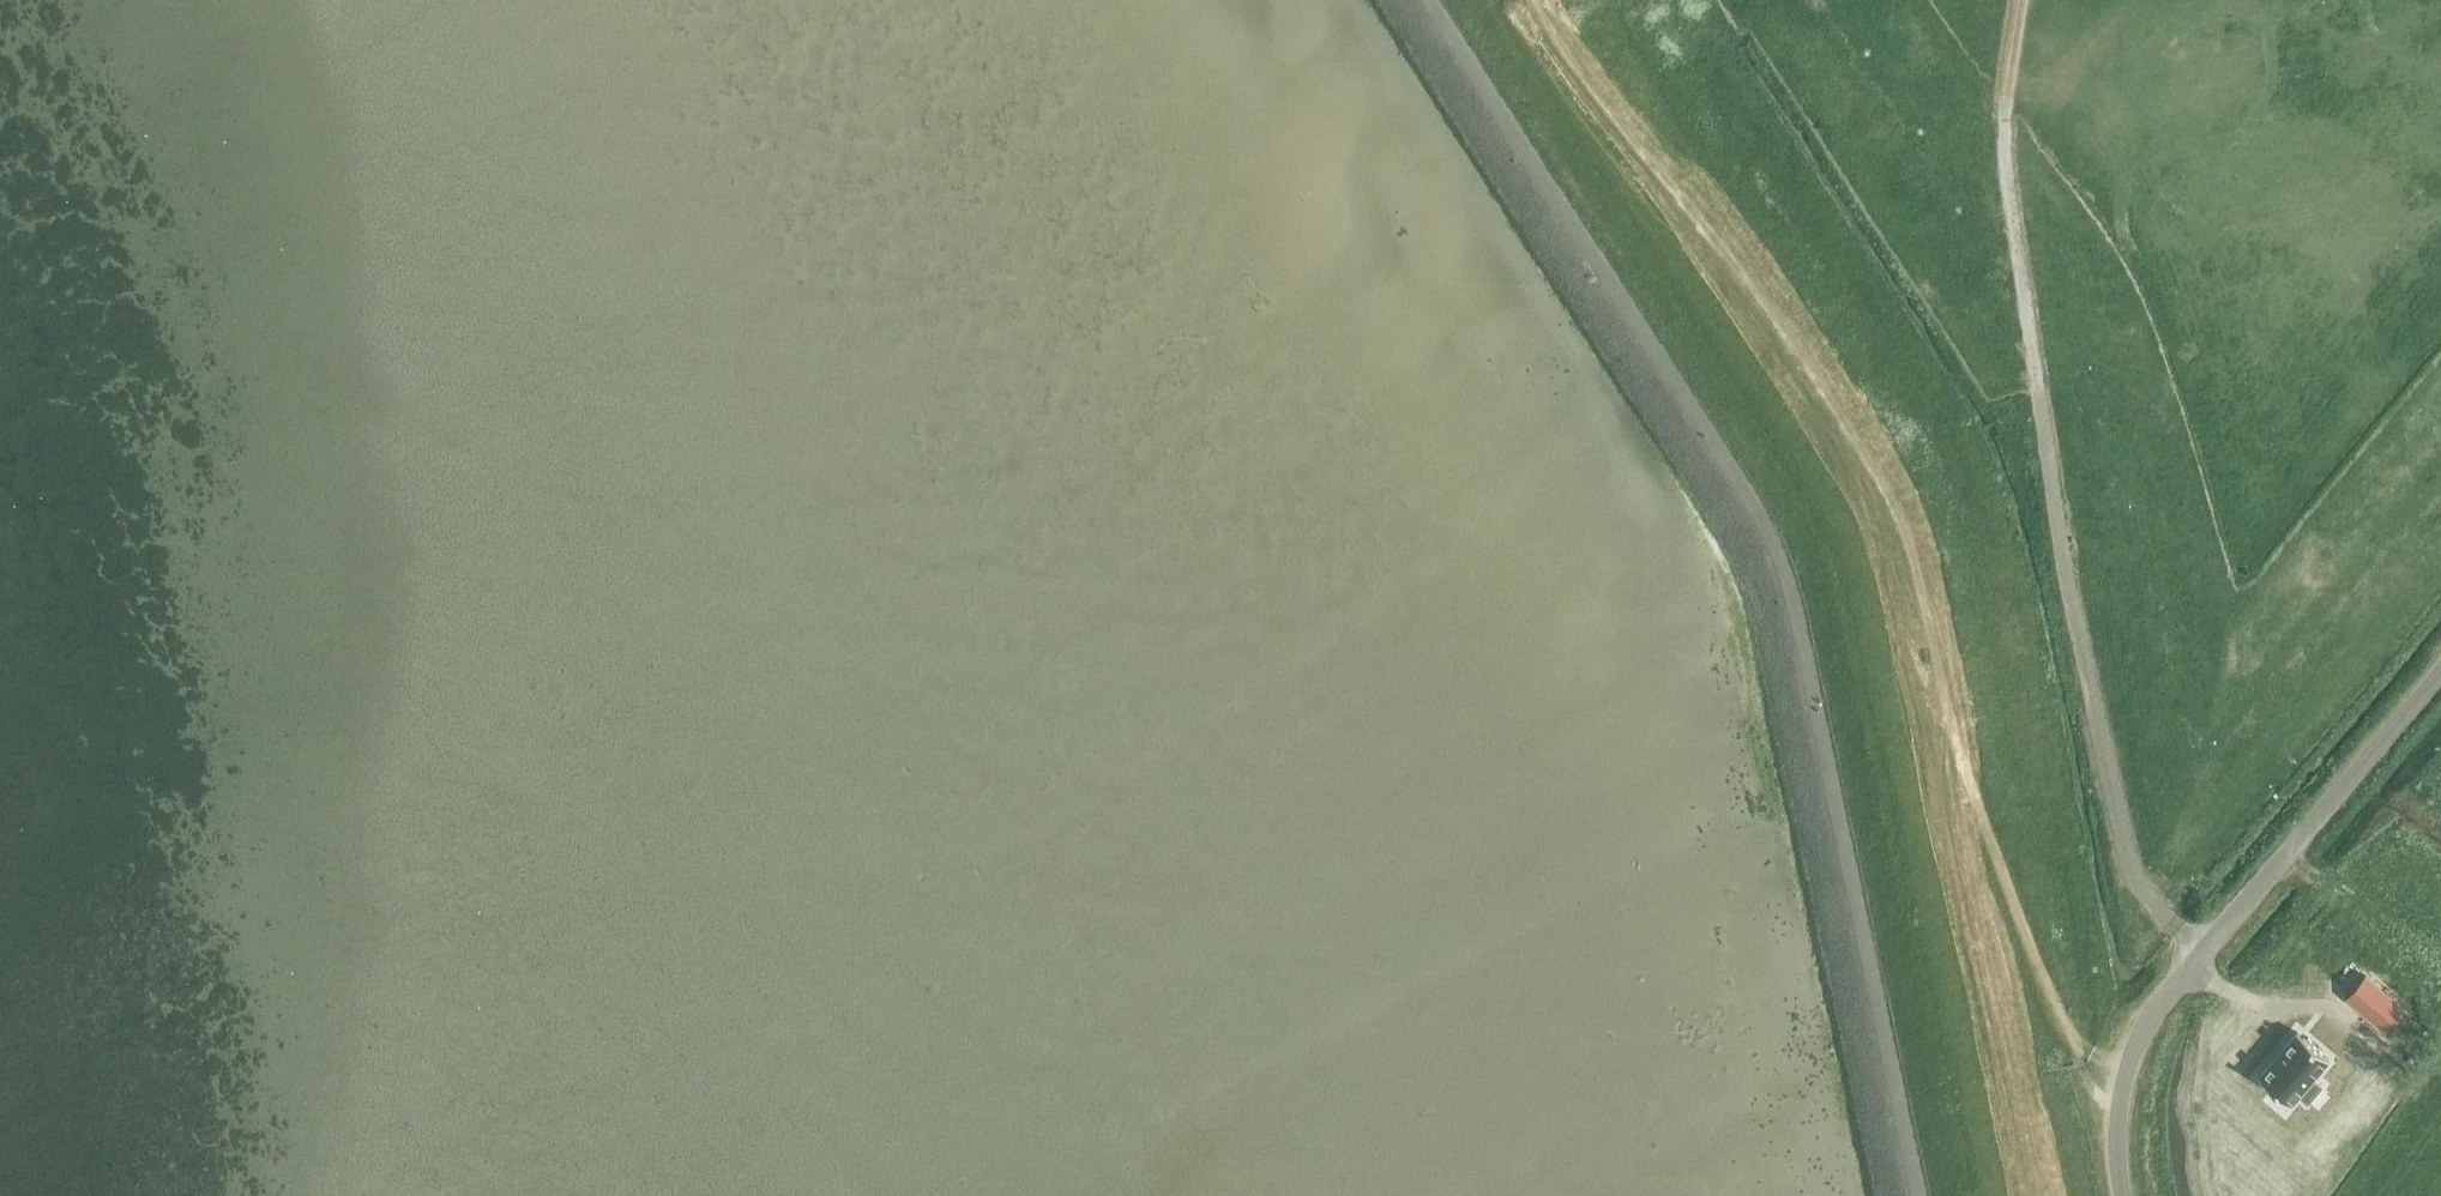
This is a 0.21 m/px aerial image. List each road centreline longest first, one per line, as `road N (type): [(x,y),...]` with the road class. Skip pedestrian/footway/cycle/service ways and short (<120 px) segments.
road 1 (unclassified): [(2120,1195),(2118,1106),(2131,1047),(2198,947),(2440,666)]

